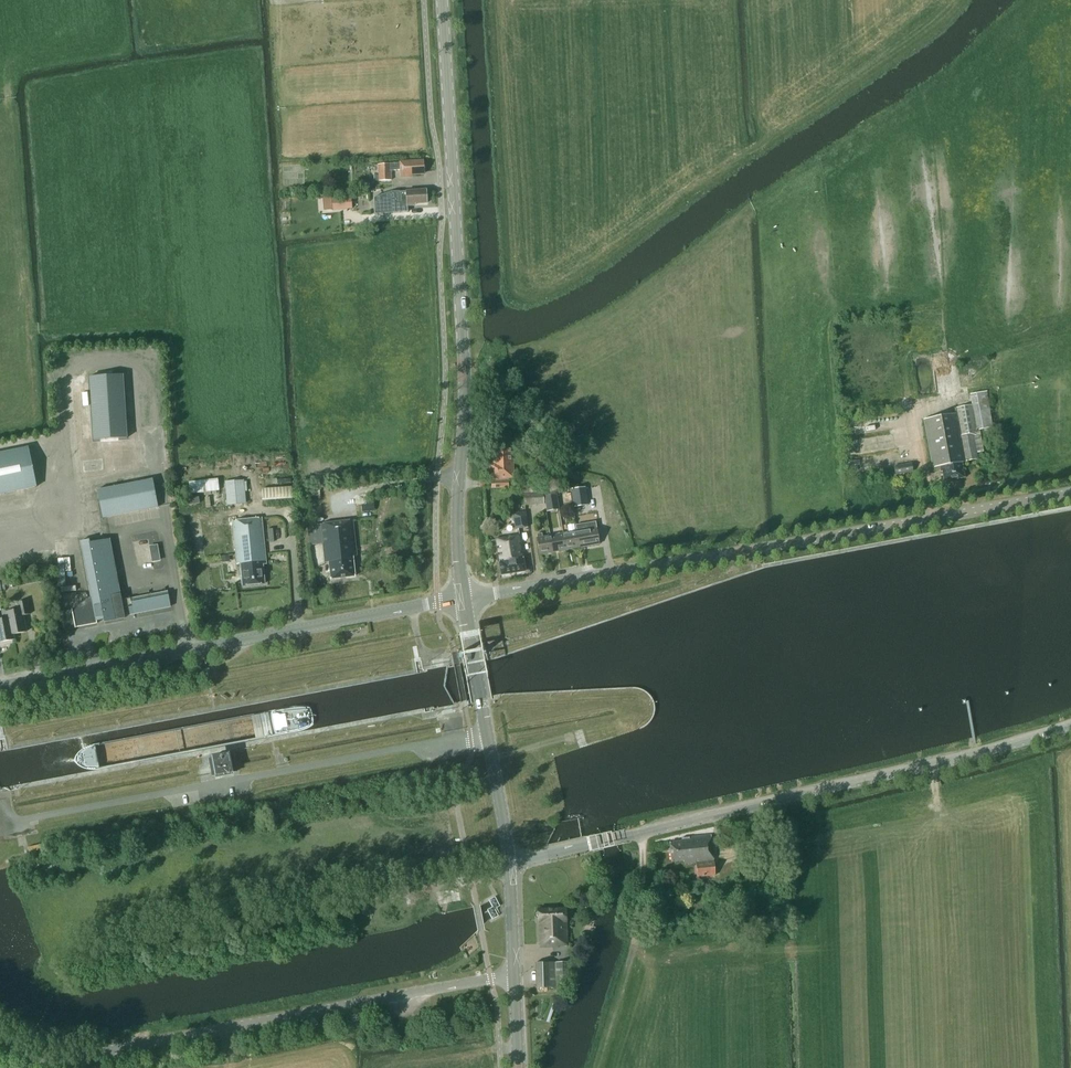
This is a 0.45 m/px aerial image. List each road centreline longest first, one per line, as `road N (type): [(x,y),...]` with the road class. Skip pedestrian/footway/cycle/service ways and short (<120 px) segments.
road 1 (tertiary): [(463,598),(1070,492)]
road 2 (primary): [(463,598),(463,367),(442,0)]
road 3 (tertiary): [(509,860),(1070,724)]
road 4 (unclassified): [(0,1037),(41,1056),(76,1055),(513,975)]
road 5 (tertiary): [(0,688),(463,598)]
road 6 (primary): [(509,860),(463,598)]

